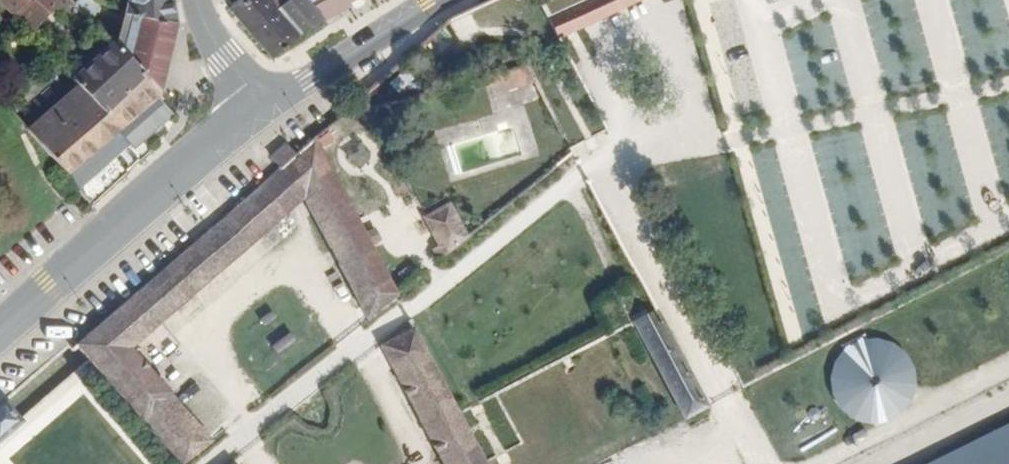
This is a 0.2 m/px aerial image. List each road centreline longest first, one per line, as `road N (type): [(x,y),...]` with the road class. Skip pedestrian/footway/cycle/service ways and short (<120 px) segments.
road 1 (secondary): [(0,331),(192,157),(260,107)]
road 2 (secondary): [(260,107),(439,0)]
road 3 (tertiary): [(198,0),(209,34),(260,107)]

